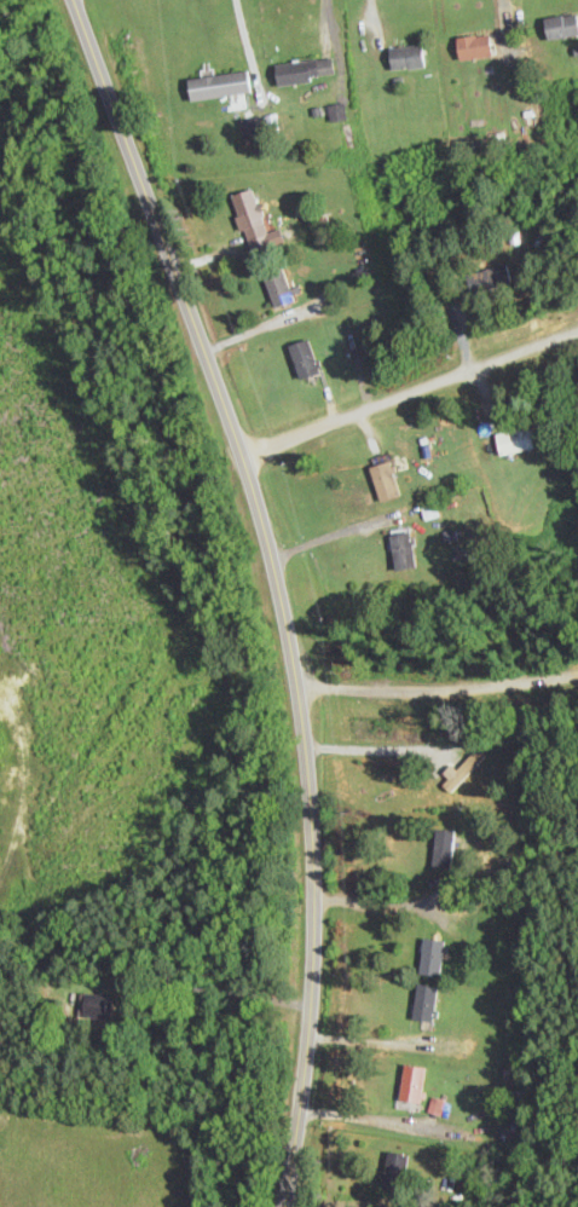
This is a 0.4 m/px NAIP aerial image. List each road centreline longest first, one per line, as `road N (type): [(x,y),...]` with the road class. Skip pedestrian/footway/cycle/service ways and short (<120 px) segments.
road 1 (tertiary): [(287,1206),(306,1097),(314,922),(299,691),(265,524),(237,437),(73,0)]
road 2 (residential): [(237,437),(577,313)]
road 3 (residential): [(299,691),(577,671)]

